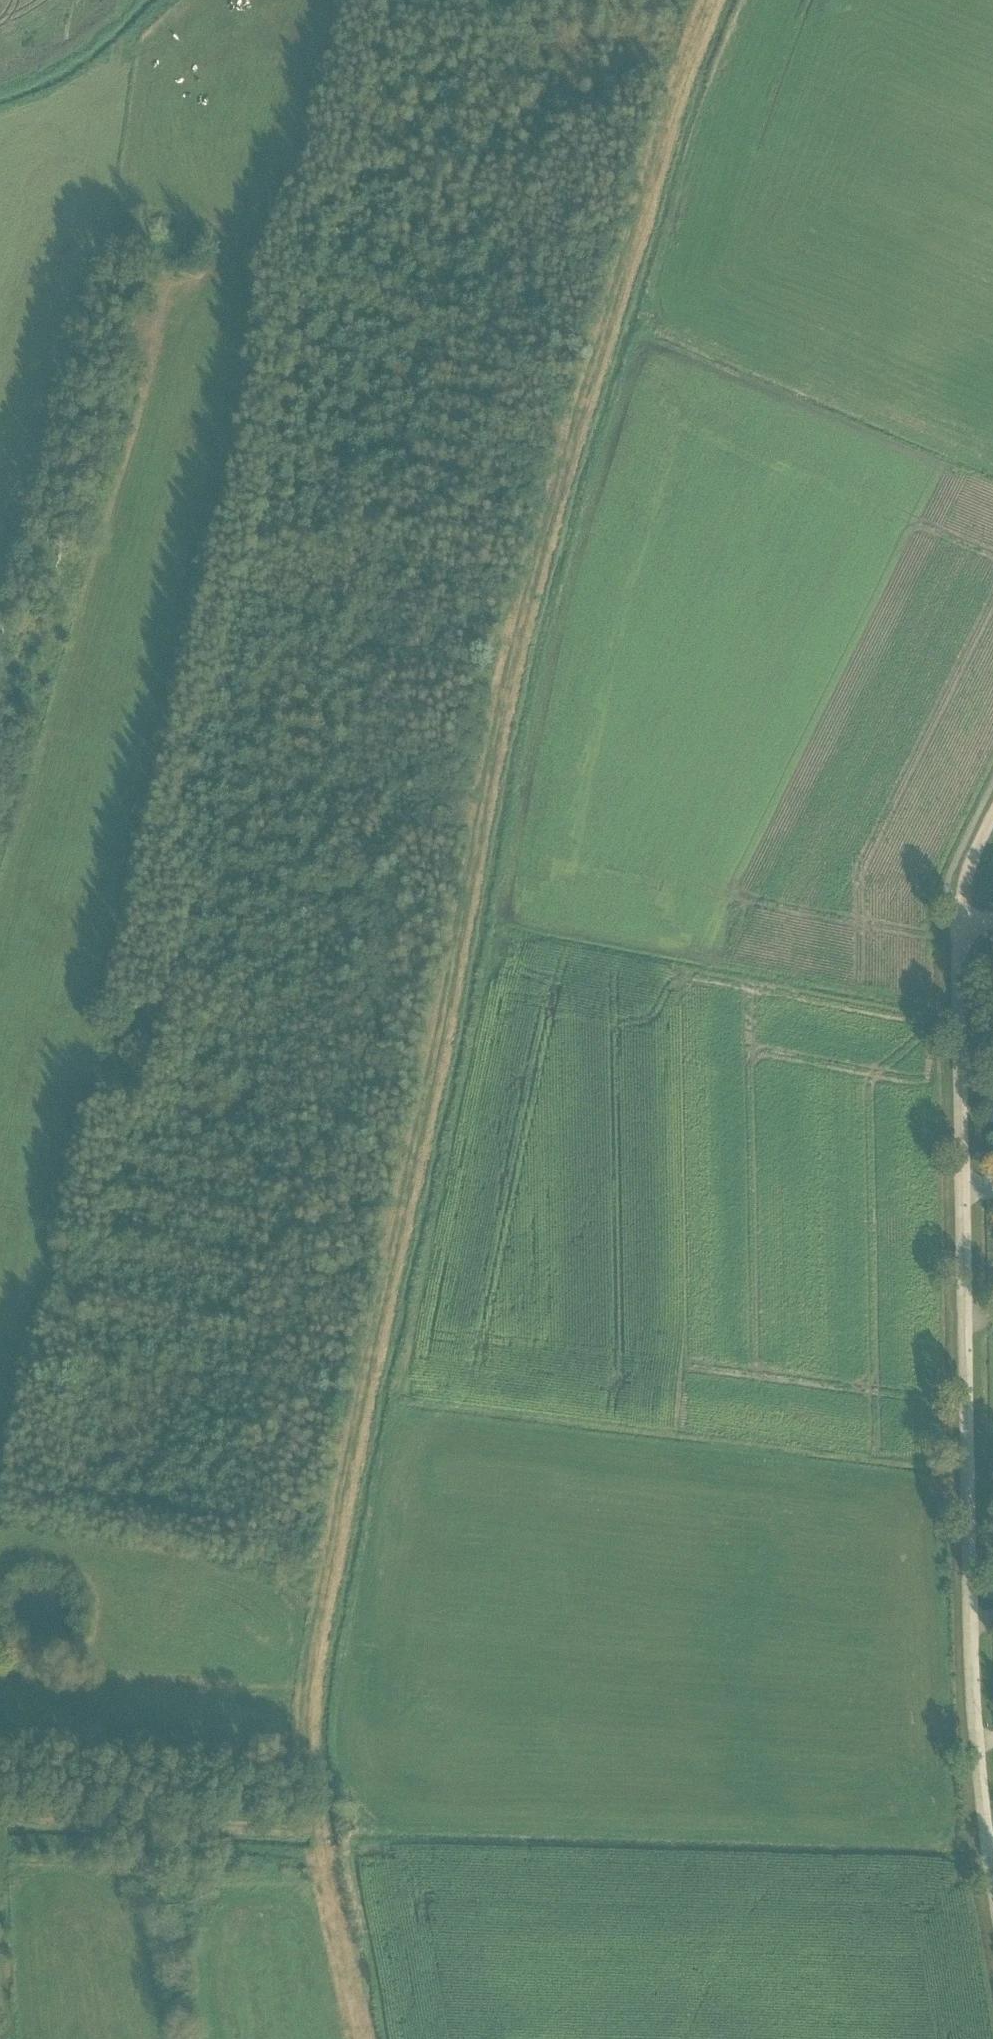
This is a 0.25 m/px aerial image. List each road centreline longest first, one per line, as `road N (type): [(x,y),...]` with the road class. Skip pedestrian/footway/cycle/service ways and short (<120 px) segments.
road 1 (residential): [(992,1868),(970,1672),(958,956),(970,933),(992,922)]
road 2 (track): [(964,939),(967,870),(992,815)]

